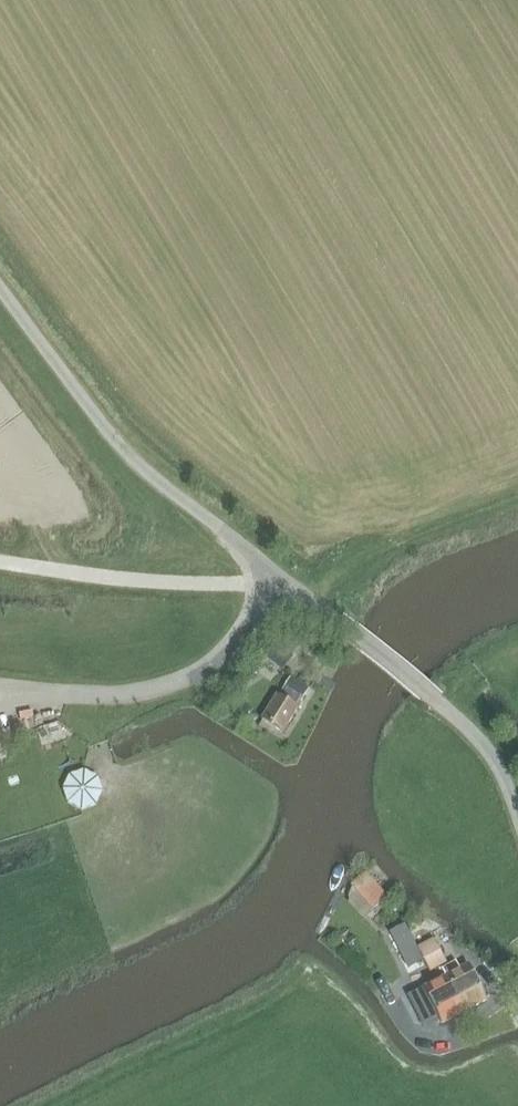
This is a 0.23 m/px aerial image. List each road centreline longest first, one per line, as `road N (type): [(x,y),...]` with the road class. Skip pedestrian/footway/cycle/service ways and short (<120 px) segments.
road 1 (unclassified): [(285,582),(112,440),(0,292)]
road 2 (unclassified): [(517,824),(496,762),(469,728),(285,582)]
road 3 (unclassified): [(0,561),(139,580),(285,582)]

